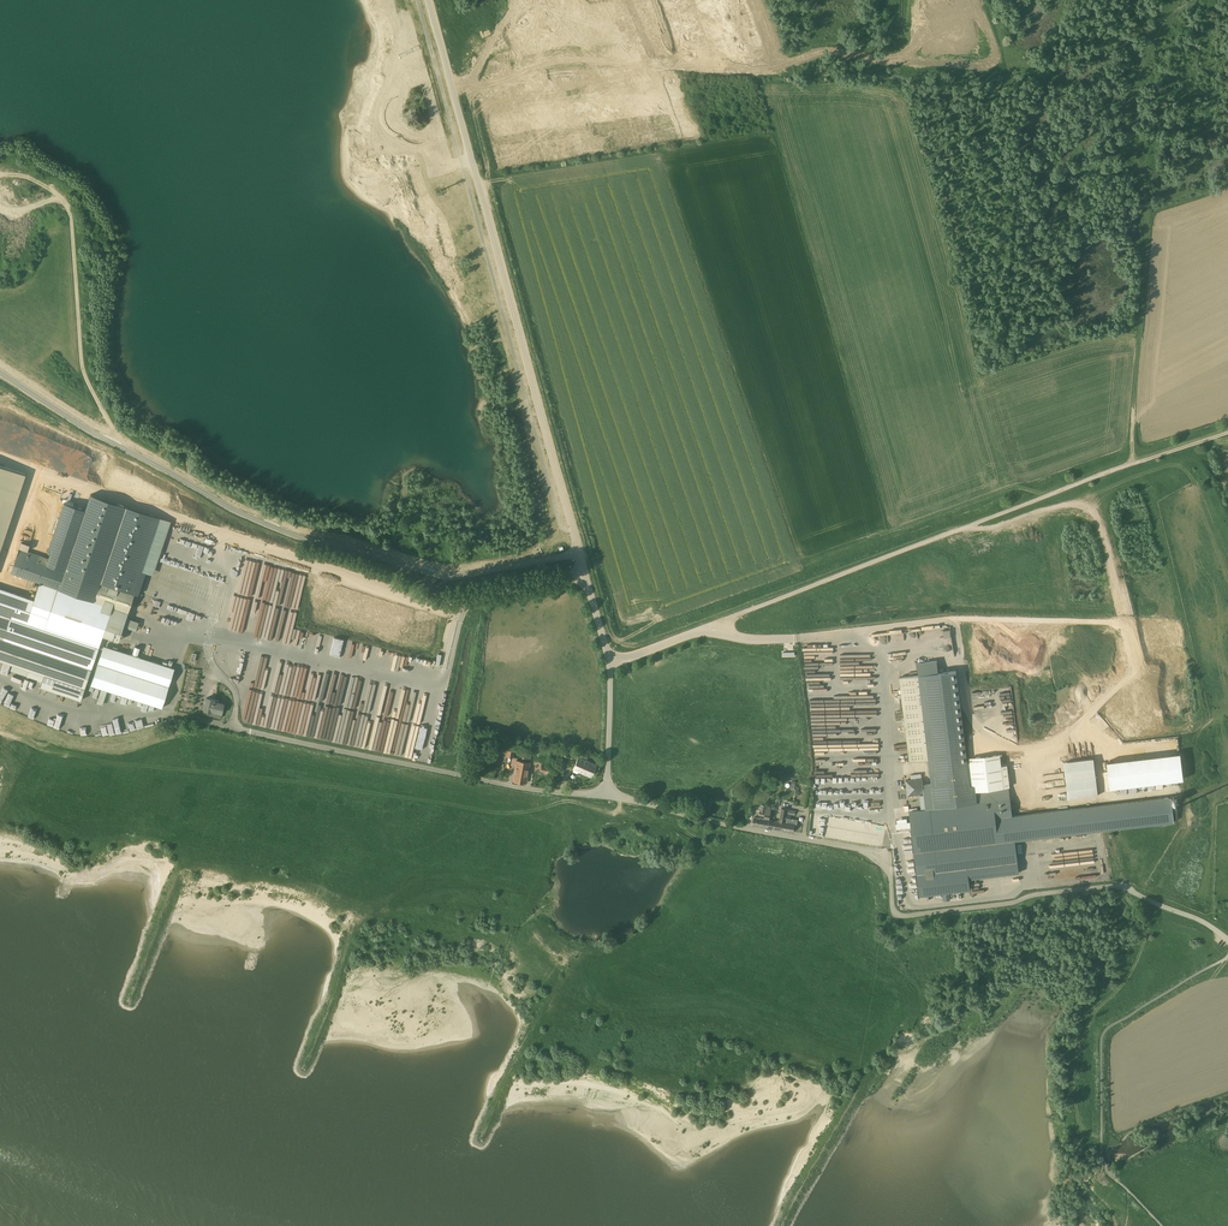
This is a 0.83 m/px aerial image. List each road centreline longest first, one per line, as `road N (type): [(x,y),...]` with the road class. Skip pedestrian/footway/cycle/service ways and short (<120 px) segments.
road 1 (unclassified): [(1227,940),(1118,887),(971,910),(893,912),(890,870),(874,852),(608,796)]
road 2 (unclassified): [(579,553),(445,577),(295,535),(96,435),(0,372)]
road 3 (unclassified): [(579,553),(429,0)]
road 4 (unclassified): [(610,662),(1140,462)]
road 5 (track): [(1135,463),(1148,220),(1126,113),(1158,24),(1195,0)]
road 6 (unclassified): [(608,796),(519,787),(231,727)]
road 7 (track): [(112,442),(81,359),(67,206),(38,181),(0,174)]
road 8 (track): [(549,806),(563,800),(653,817),(723,859)]
road 9 (unclassified): [(608,796),(610,662)]
road 10 (track): [(472,161),(448,162),(422,68)]

